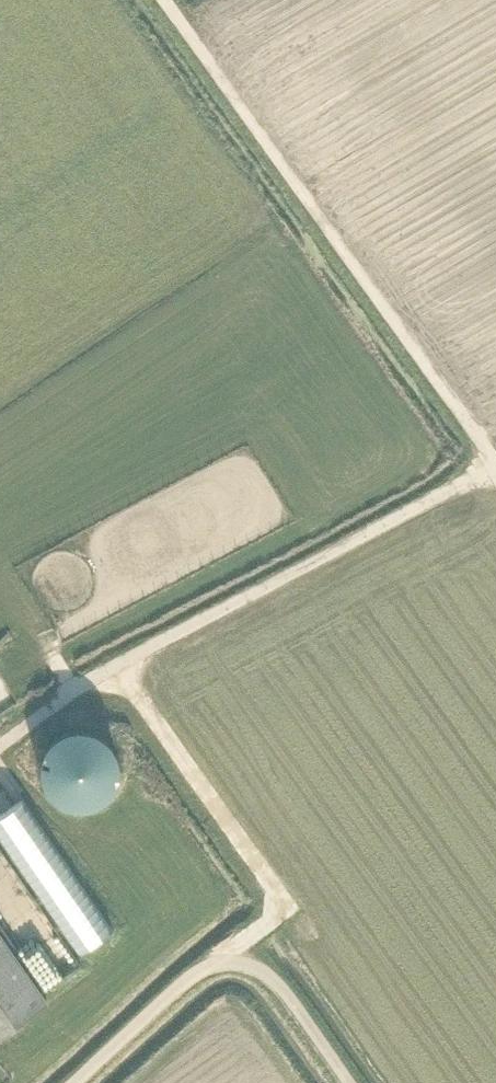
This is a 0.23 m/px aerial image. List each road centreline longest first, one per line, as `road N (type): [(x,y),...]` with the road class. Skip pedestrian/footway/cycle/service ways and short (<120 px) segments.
road 1 (unclassified): [(349,1082),(280,985),(242,961),(190,975),(73,1082)]

